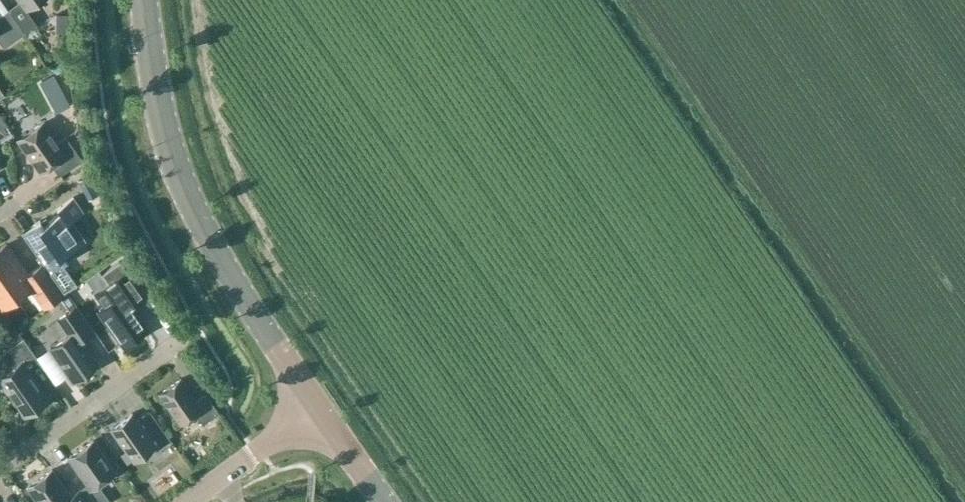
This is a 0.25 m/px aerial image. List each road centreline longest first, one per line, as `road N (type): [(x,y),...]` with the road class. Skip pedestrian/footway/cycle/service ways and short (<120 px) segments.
road 1 (tertiary): [(316,410),(179,180),(161,123),(146,0)]
road 2 (residential): [(0,461),(196,329)]
road 3 (residential): [(189,501),(316,410)]

